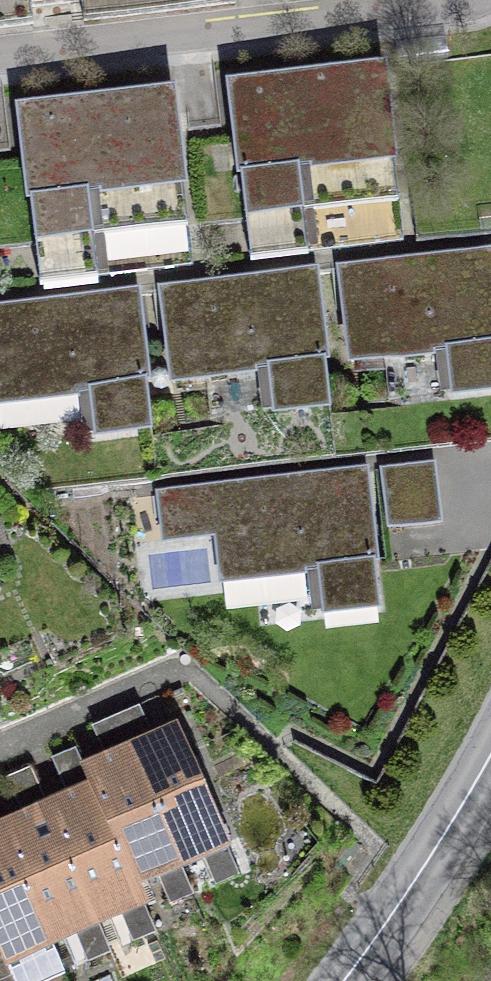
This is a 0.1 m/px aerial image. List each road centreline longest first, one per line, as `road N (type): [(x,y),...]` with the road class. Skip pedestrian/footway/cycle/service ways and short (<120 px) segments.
road 1 (secondary): [(342,980),(415,879),(490,748)]

